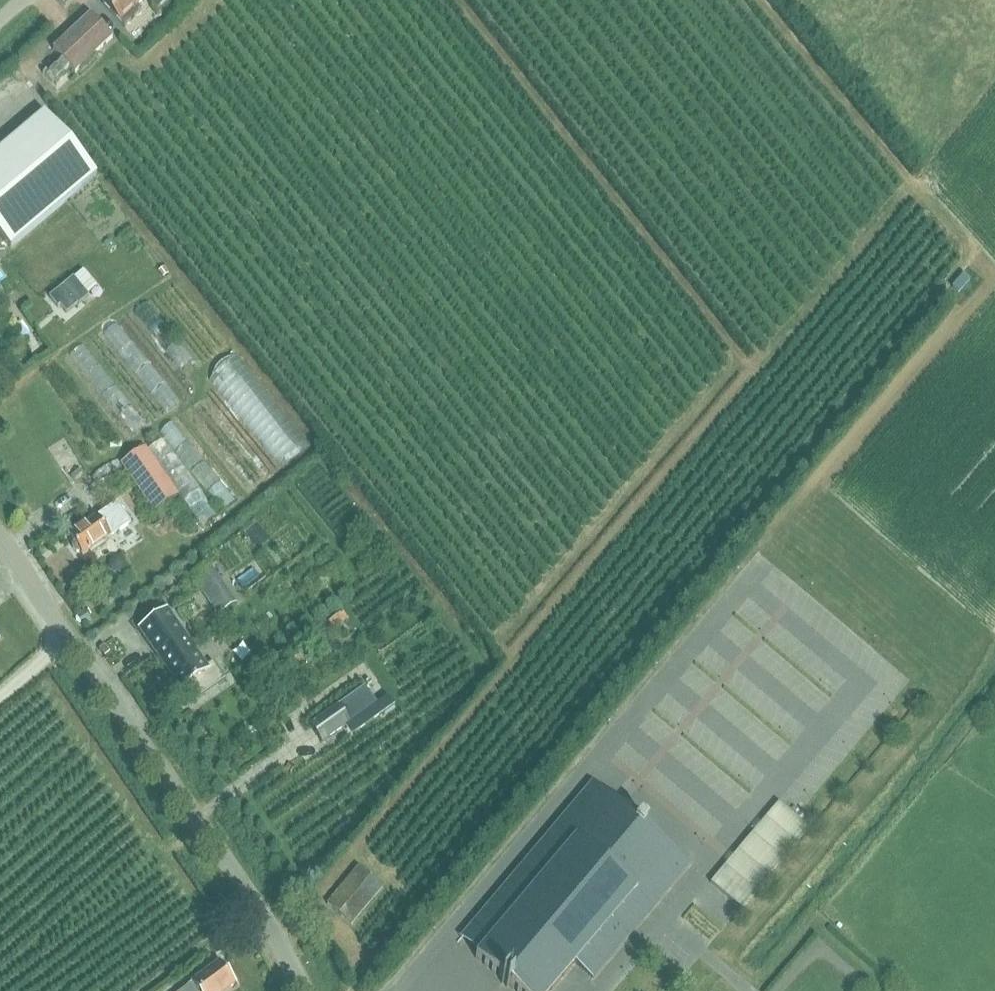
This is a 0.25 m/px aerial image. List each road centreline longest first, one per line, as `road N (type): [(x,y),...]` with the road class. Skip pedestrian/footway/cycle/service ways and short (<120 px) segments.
road 1 (unclassified): [(306,990),(271,918),(0,537)]

